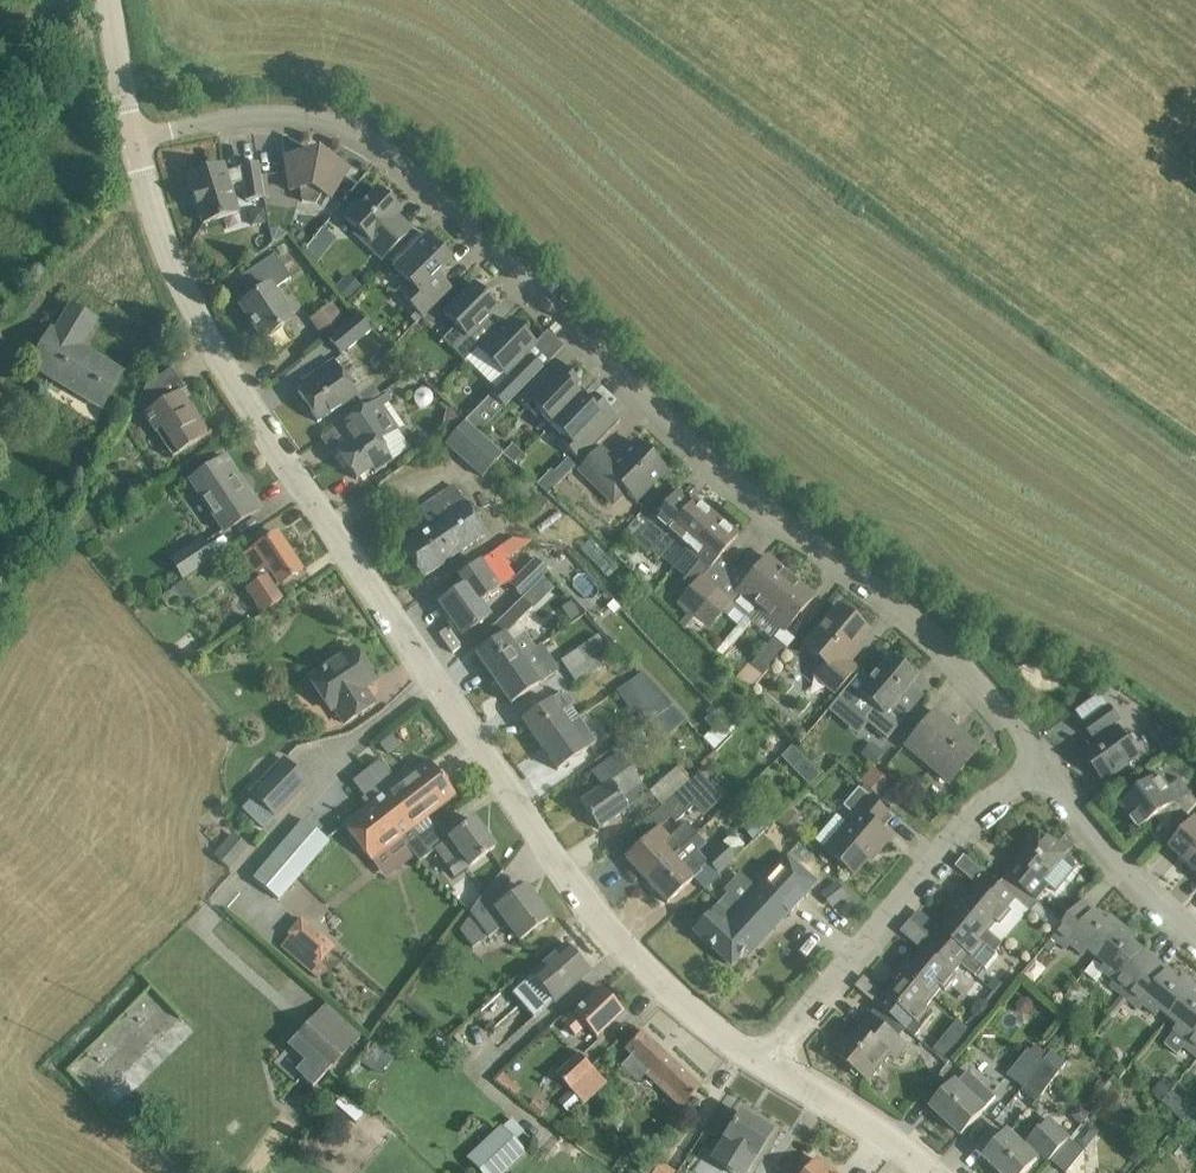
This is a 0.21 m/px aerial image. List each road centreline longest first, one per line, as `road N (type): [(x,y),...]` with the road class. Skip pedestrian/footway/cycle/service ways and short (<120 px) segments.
road 1 (residential): [(1032,765),(997,707),(849,569),(668,429),(374,147),(336,129),(273,118),(133,137)]
road 2 (tertiary): [(763,1066),(697,1020),(613,936),(521,811),(310,498),(199,313),(133,137)]
road 3 (residential): [(763,1066),(969,816),(1032,765)]
road 4 (residential): [(1032,765),(1120,878),(1195,941)]
road 5 (tertiary): [(931,1172),(852,1113),(763,1066)]
road 6 (tertiary): [(133,137),(109,0)]

